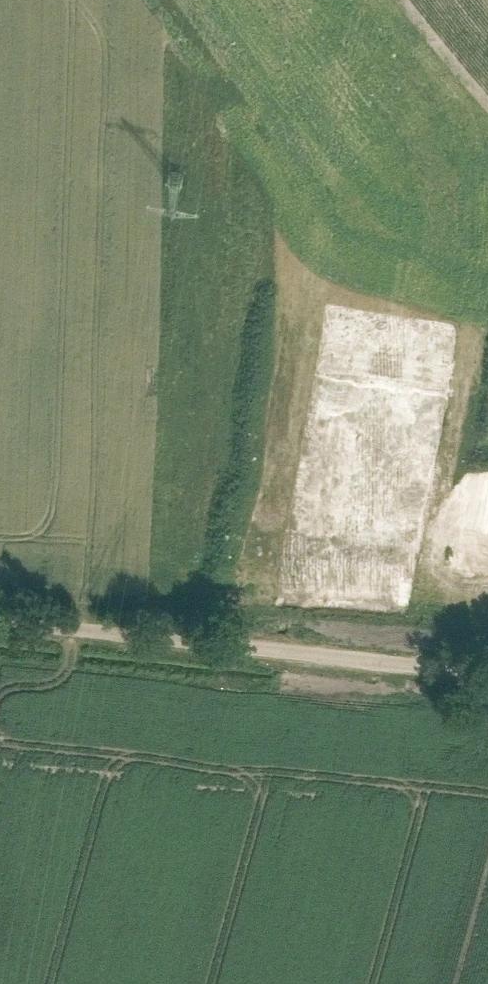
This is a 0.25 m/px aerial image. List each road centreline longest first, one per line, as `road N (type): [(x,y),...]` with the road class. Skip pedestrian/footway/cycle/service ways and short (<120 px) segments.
road 1 (residential): [(487,674),(0,621)]

